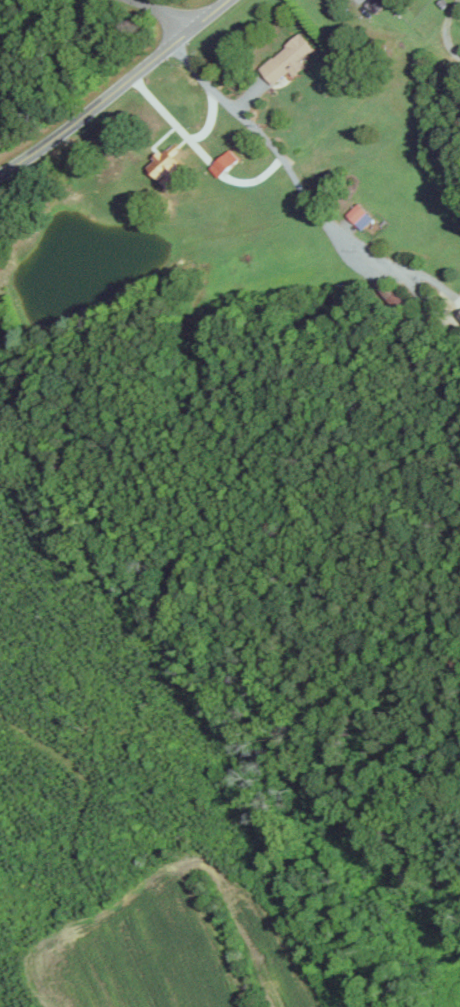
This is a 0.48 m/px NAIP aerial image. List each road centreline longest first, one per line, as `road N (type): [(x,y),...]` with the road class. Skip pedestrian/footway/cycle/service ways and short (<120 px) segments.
road 1 (residential): [(0,174),(230,0)]

